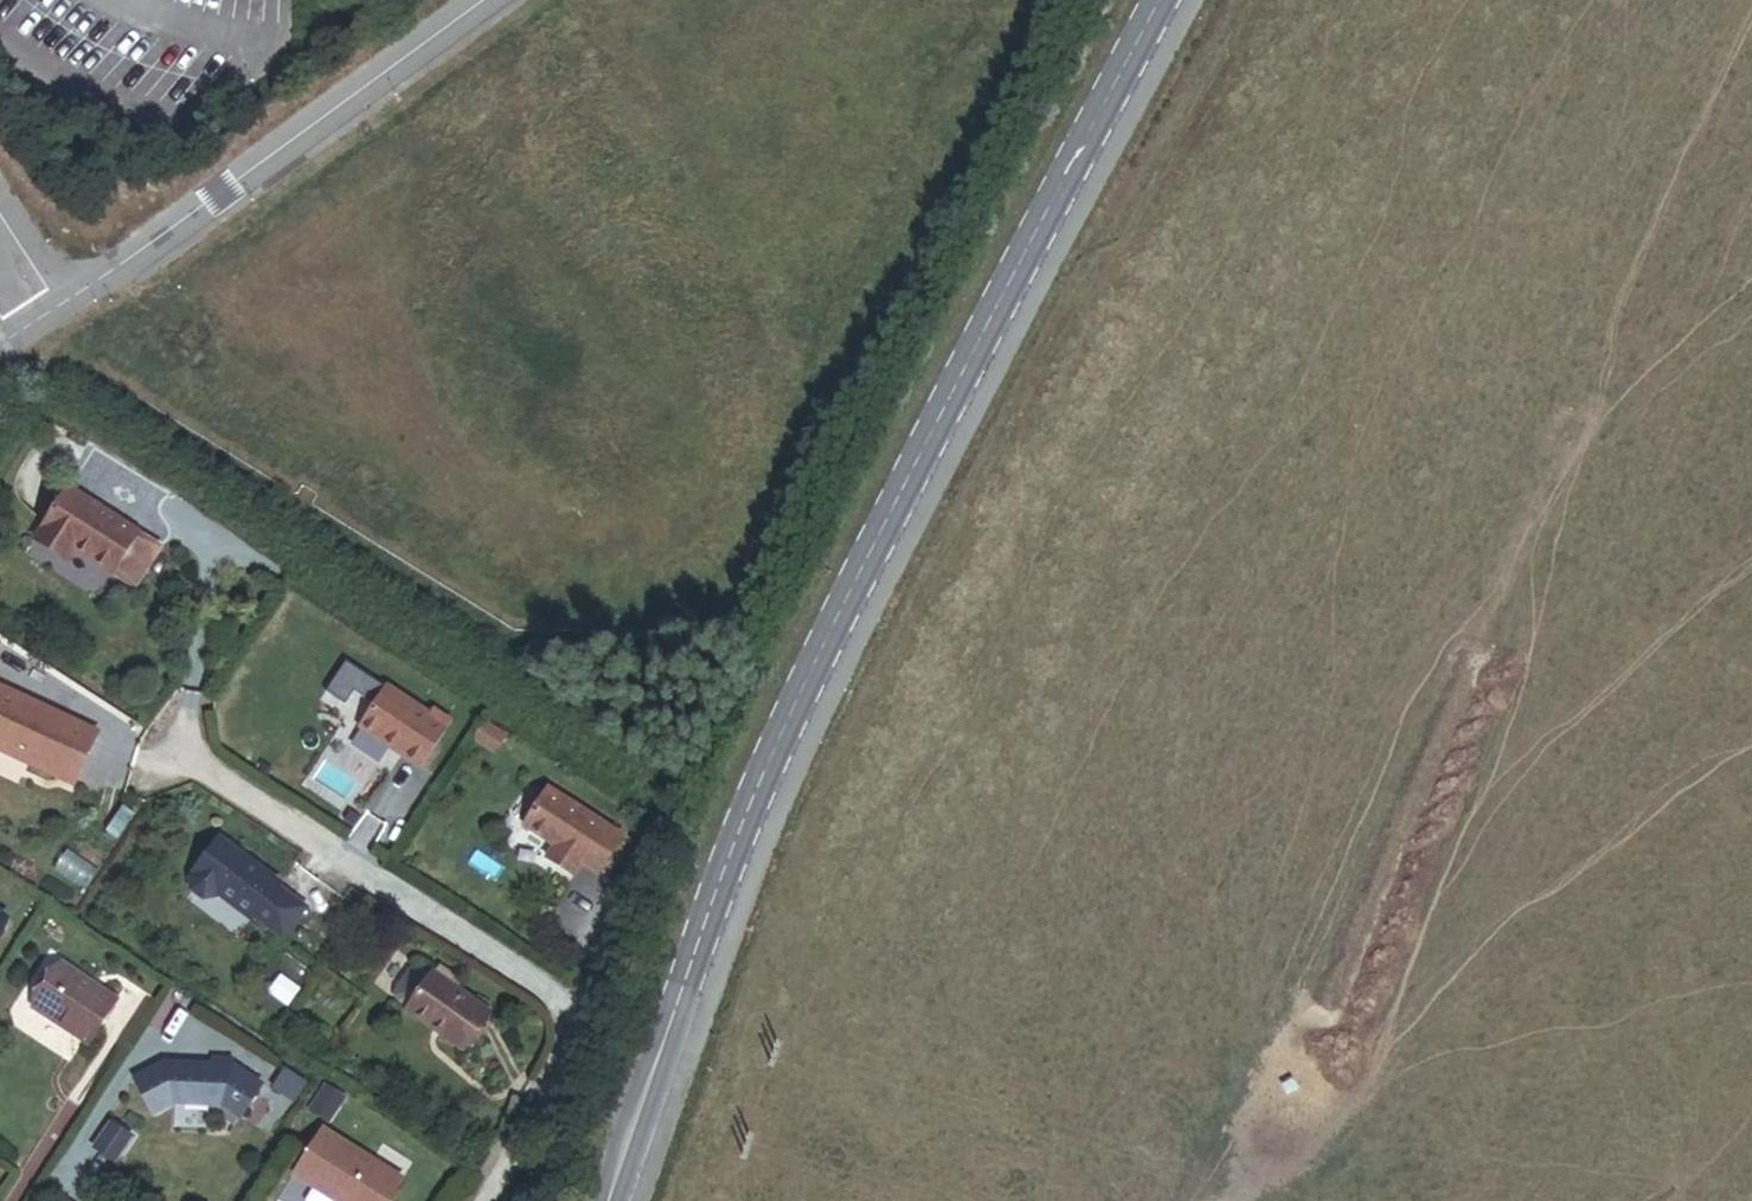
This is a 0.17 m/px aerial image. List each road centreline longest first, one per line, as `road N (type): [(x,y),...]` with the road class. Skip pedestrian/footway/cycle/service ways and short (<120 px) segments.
road 1 (tertiary): [(614,1200),(711,904),(808,676),(1162,0)]
road 2 (unclassified): [(478,0),(0,346)]

